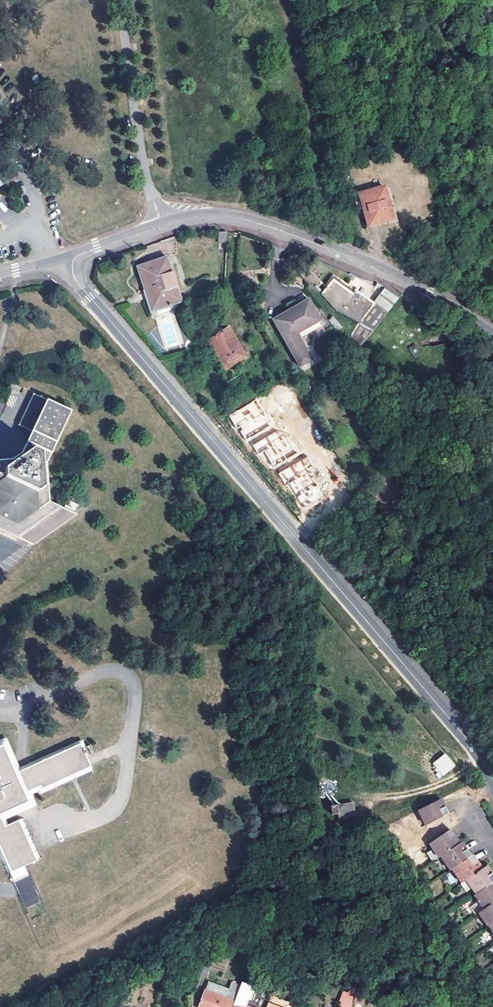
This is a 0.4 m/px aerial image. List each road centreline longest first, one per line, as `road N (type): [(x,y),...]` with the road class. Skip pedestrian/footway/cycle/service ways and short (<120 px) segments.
road 1 (residential): [(492,779),(76,281),(72,264)]
road 2 (tertiary): [(492,335),(399,278),(240,219),(175,221),(81,254),(72,264)]

